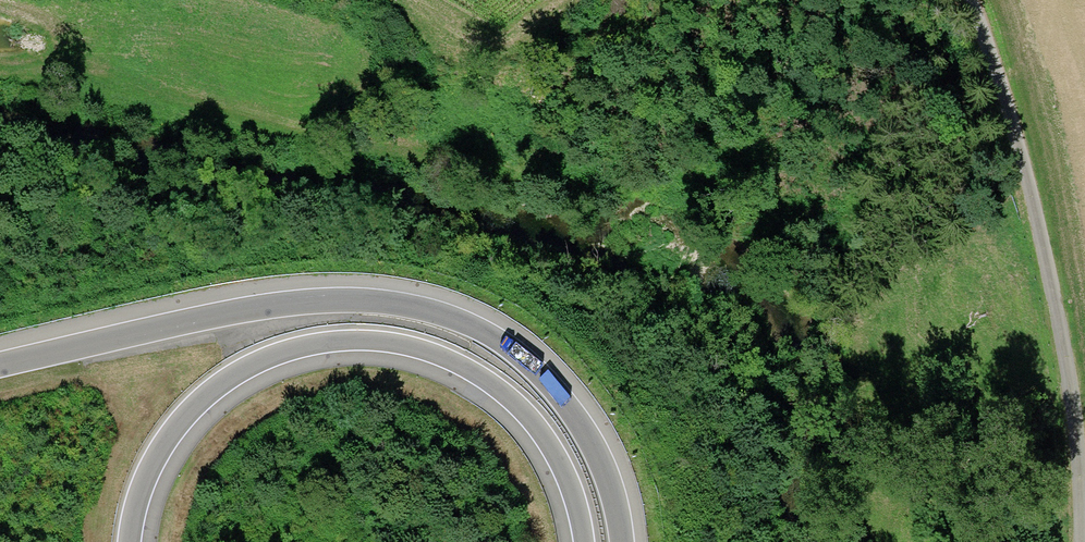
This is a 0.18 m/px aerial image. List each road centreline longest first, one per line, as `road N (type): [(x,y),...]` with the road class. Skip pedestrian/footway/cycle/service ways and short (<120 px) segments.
road 1 (motorway): [(624,541),(606,466),(568,403),(523,355),(442,311),(377,298),(303,299),(0,360)]
road 2 (motorway): [(132,541),(154,467),(193,411),(253,369),(349,343),(443,360),(505,399),(552,456),(580,541)]
road 3 (unclassified): [(962,0),(993,81),(1050,301),(1071,414),(1076,541)]
road 4 (track): [(440,157),(198,112),(87,67),(0,71)]

